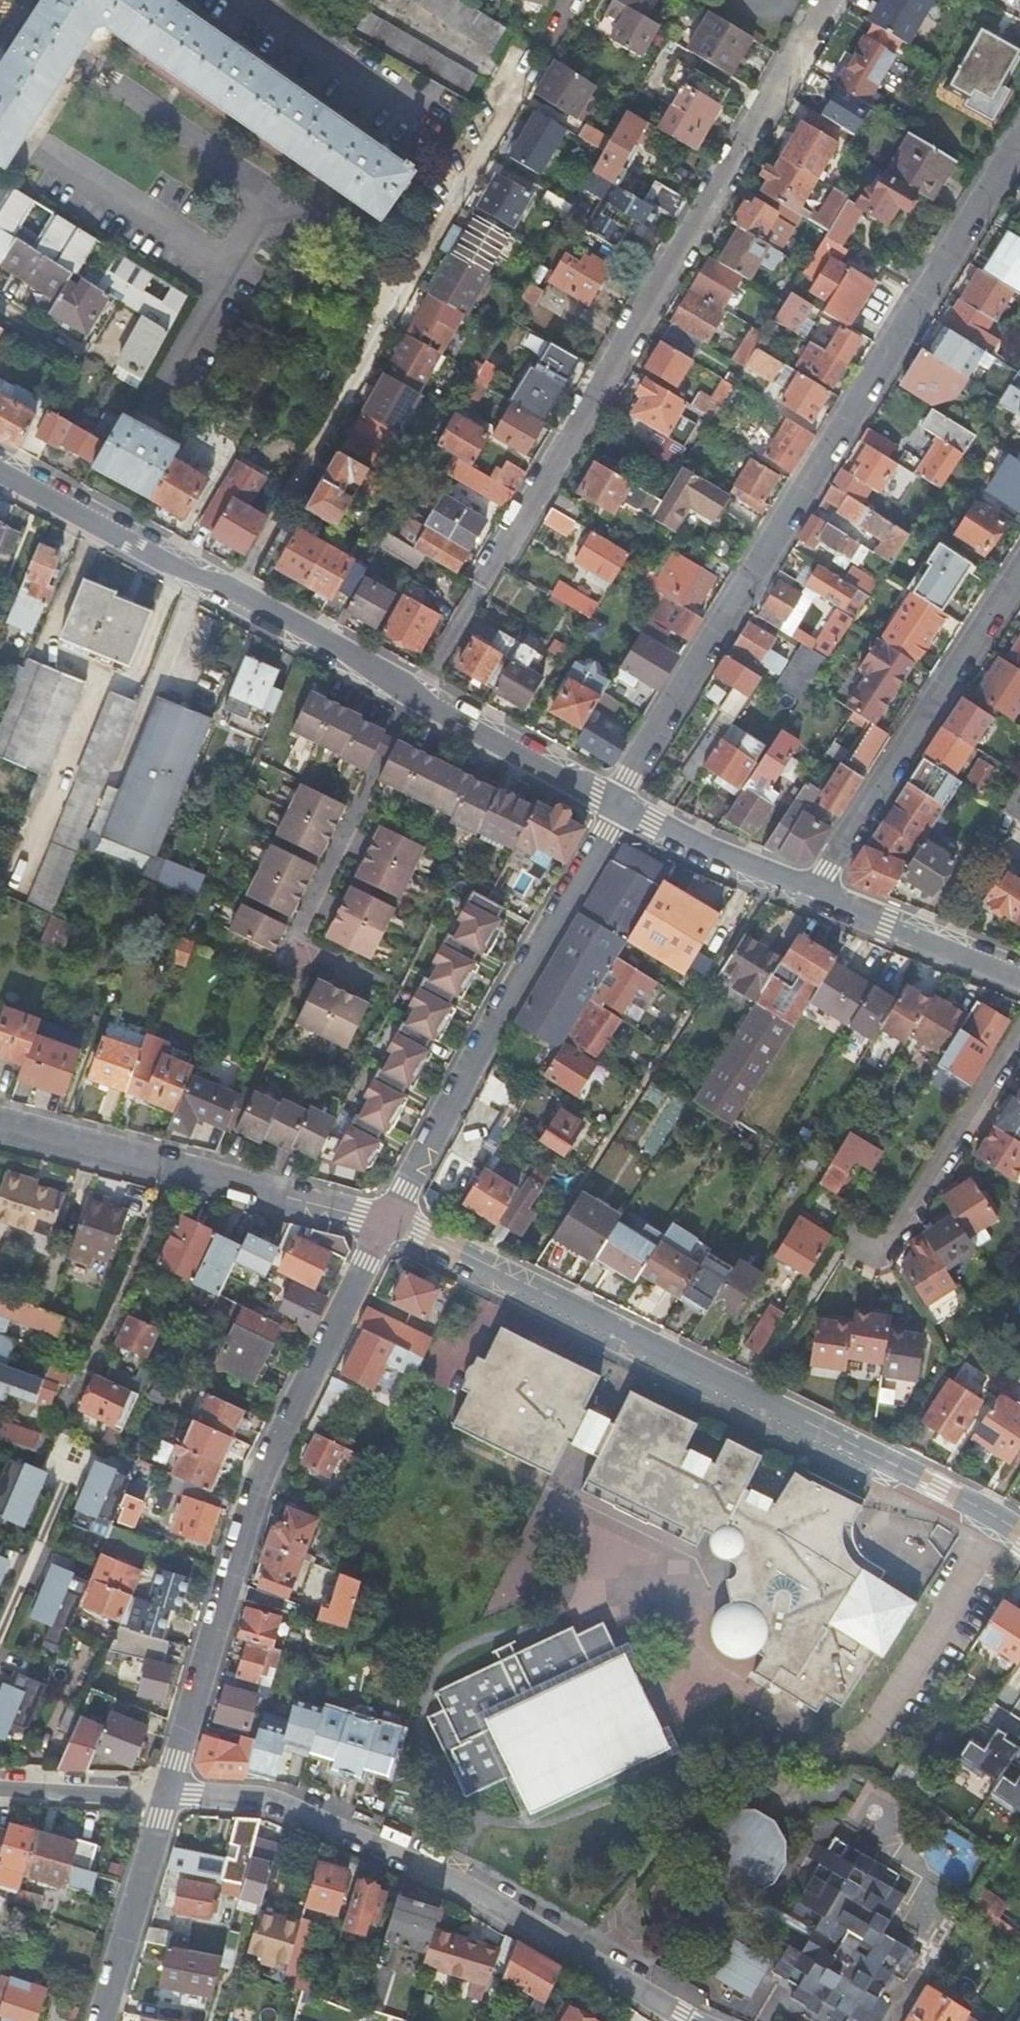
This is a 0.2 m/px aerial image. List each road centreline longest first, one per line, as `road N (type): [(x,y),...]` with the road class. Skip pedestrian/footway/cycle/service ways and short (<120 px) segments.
road 1 (residential): [(410,696),(831,0)]
road 2 (residential): [(1019,142),(628,778),(625,808)]
road 3 (residential): [(539,57),(233,595)]
road 4 (residential): [(166,1793),(270,1459),(326,1371),(387,1222)]
road 5 (residential): [(693,2020),(464,1881),(277,1798),(166,1793)]
road 6 (residential): [(513,1277),(1019,1534)]
road 7 (residential): [(387,1222),(625,808)]
road 8 (residential): [(809,897),(1019,570)]
road 9 (residential): [(683,1020),(513,1277)]
road 10 (residential): [(0,466),(233,595)]
road 11 (residential): [(410,696),(625,808)]
road 12 (residential): [(73,1387),(169,1169)]
road 13 (residential): [(97,2020),(166,1793)]
road 14 (residential): [(809,897),(1019,979)]
road 15 (residential): [(169,1169),(387,1222)]
road 16 (residential): [(625,808),(809,897)]
road 17 (residential): [(233,595),(410,696)]
road 18 (residential): [(0,1119),(169,1169)]
road 19 (residential): [(166,1793),(0,1788)]
road 20 (residential): [(387,1222),(513,1277)]

